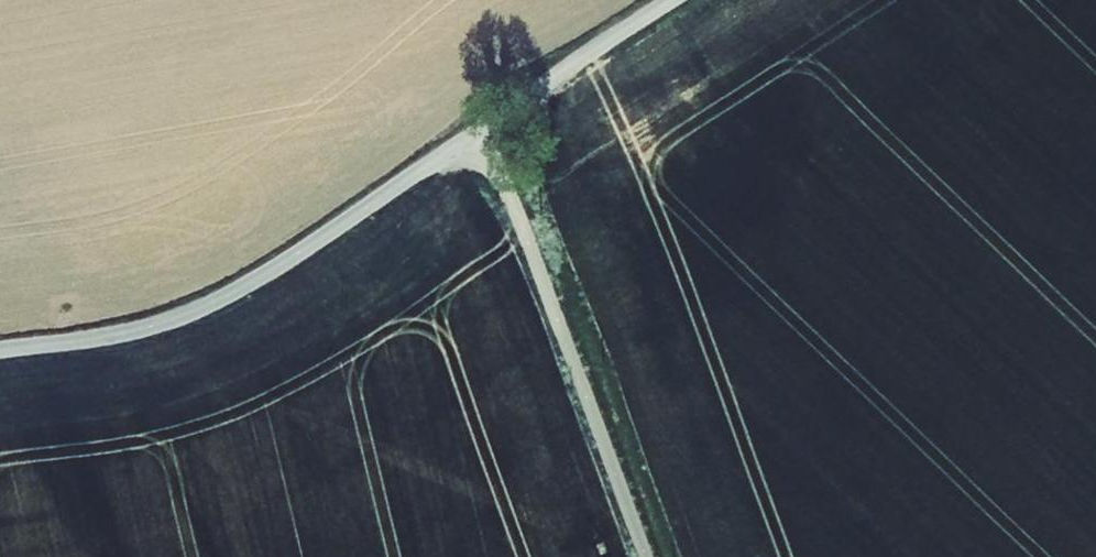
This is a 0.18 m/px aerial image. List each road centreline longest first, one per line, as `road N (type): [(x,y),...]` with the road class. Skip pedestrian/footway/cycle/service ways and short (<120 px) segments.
road 1 (residential): [(0,350),(127,334),(198,310),(307,249),(471,137)]
road 2 (residential): [(471,137),(517,214),(646,556)]
road 3 (residential): [(471,137),(672,0)]

